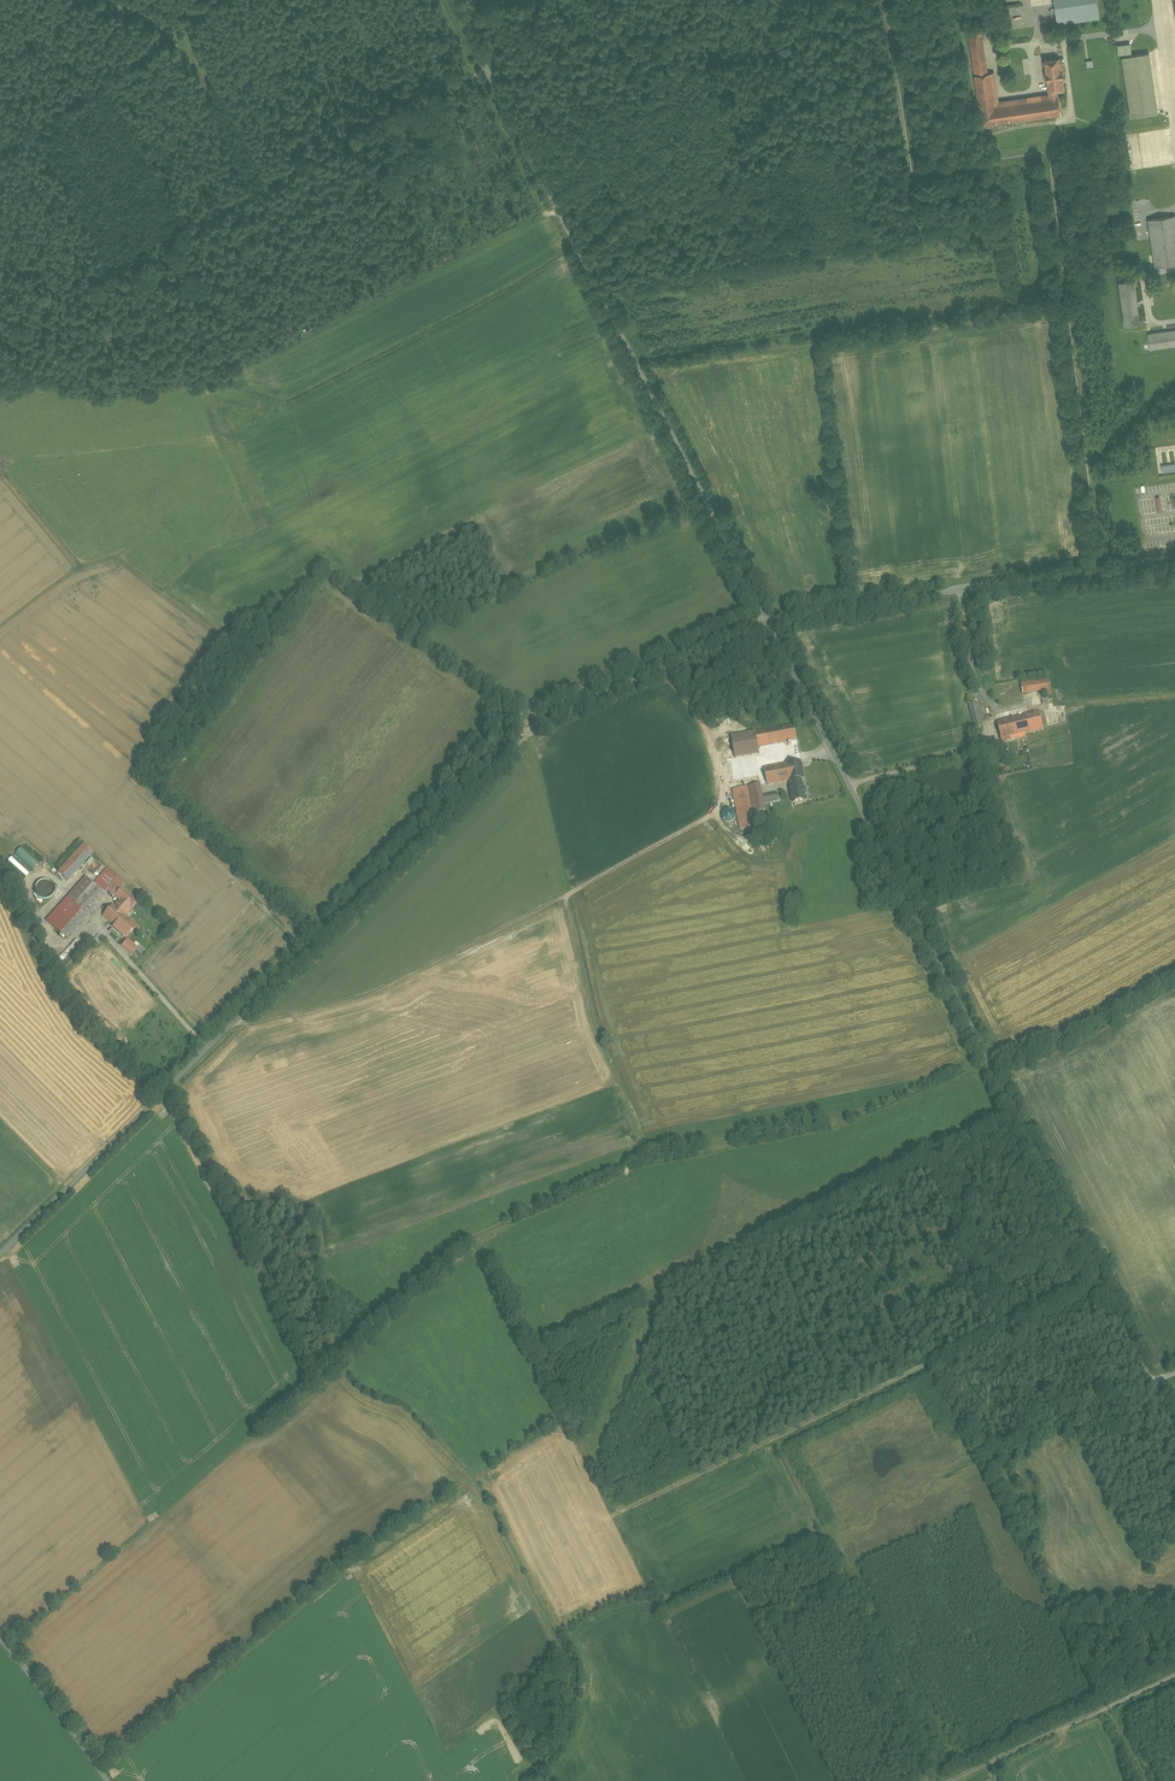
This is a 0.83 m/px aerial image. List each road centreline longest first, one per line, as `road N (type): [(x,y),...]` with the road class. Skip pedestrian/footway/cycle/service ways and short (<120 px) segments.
road 1 (unclassified): [(766,620),(541,723),(0,1253)]
road 2 (residential): [(1174,1425),(766,620)]
road 3 (unclassified): [(453,0),(766,620)]
road 4 (track): [(834,751),(742,766),(715,815),(568,897),(594,1018),(648,1150)]
road 5 (track): [(482,57),(409,87),(161,247),(96,279),(72,299),(55,342),(0,323)]
road 6 (track): [(1100,1279),(616,1514)]
road 7 (unclassified): [(1174,555),(766,620)]
road 8 (track): [(881,0),(919,228),(912,242),(874,250)]
road 9 (track): [(1174,1672),(948,1780)]
road 10 (track): [(954,0),(981,131),(1060,122)]
road 11 (unclassified): [(0,1641),(106,1780)]

